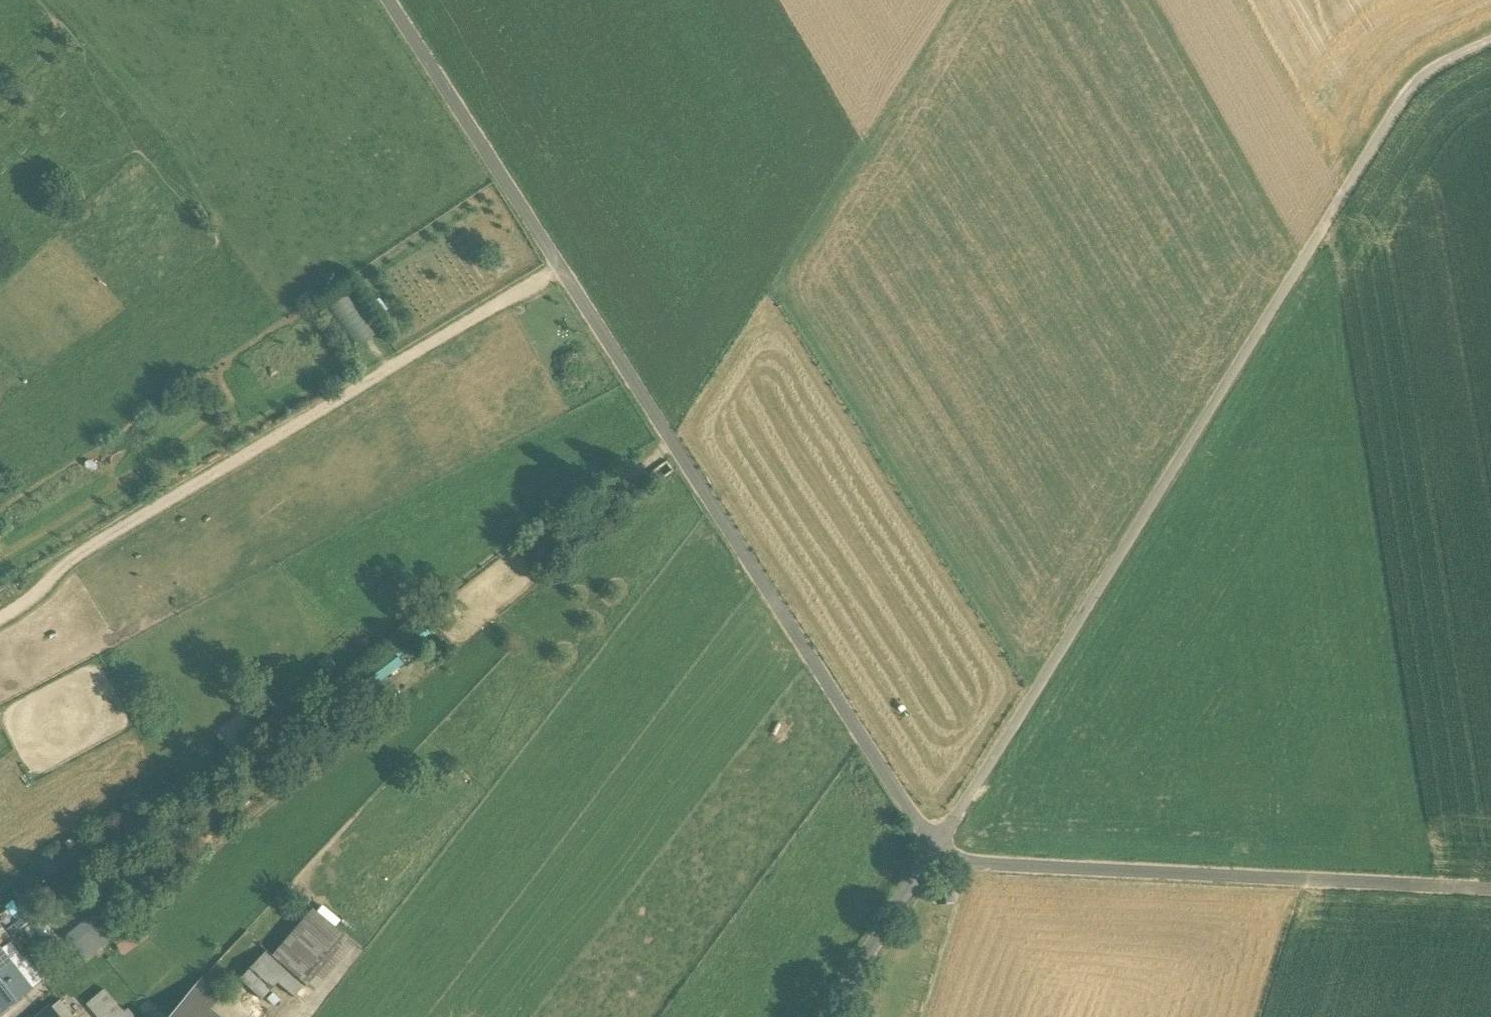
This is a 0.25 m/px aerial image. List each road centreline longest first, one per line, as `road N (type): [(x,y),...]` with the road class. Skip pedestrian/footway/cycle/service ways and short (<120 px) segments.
road 1 (track): [(386,0),(921,832),(928,859)]
road 2 (track): [(1490,42),(1419,77),(1409,91),(928,859)]
road 3 (track): [(1490,888),(928,859)]
road 4 (track): [(928,859),(830,1016)]

